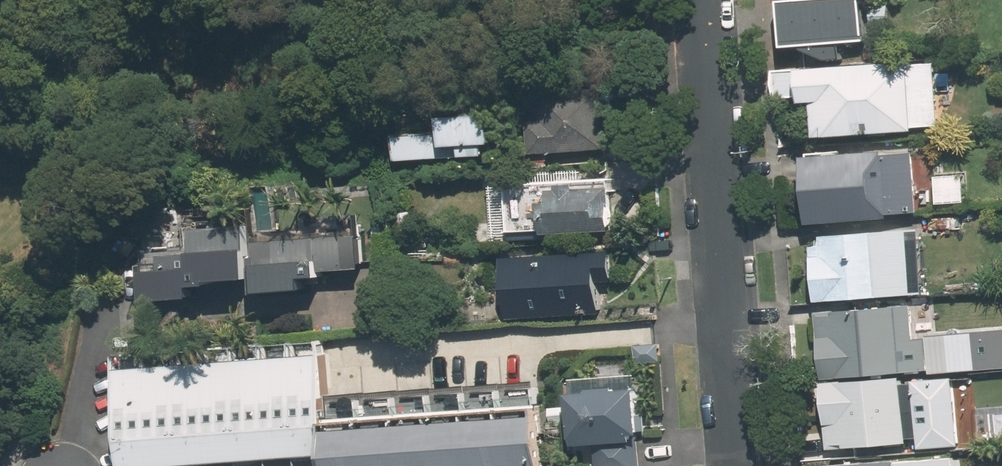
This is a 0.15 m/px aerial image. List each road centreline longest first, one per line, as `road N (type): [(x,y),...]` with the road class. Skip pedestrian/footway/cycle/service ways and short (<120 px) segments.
road 1 (residential): [(738,465),(703,0)]

